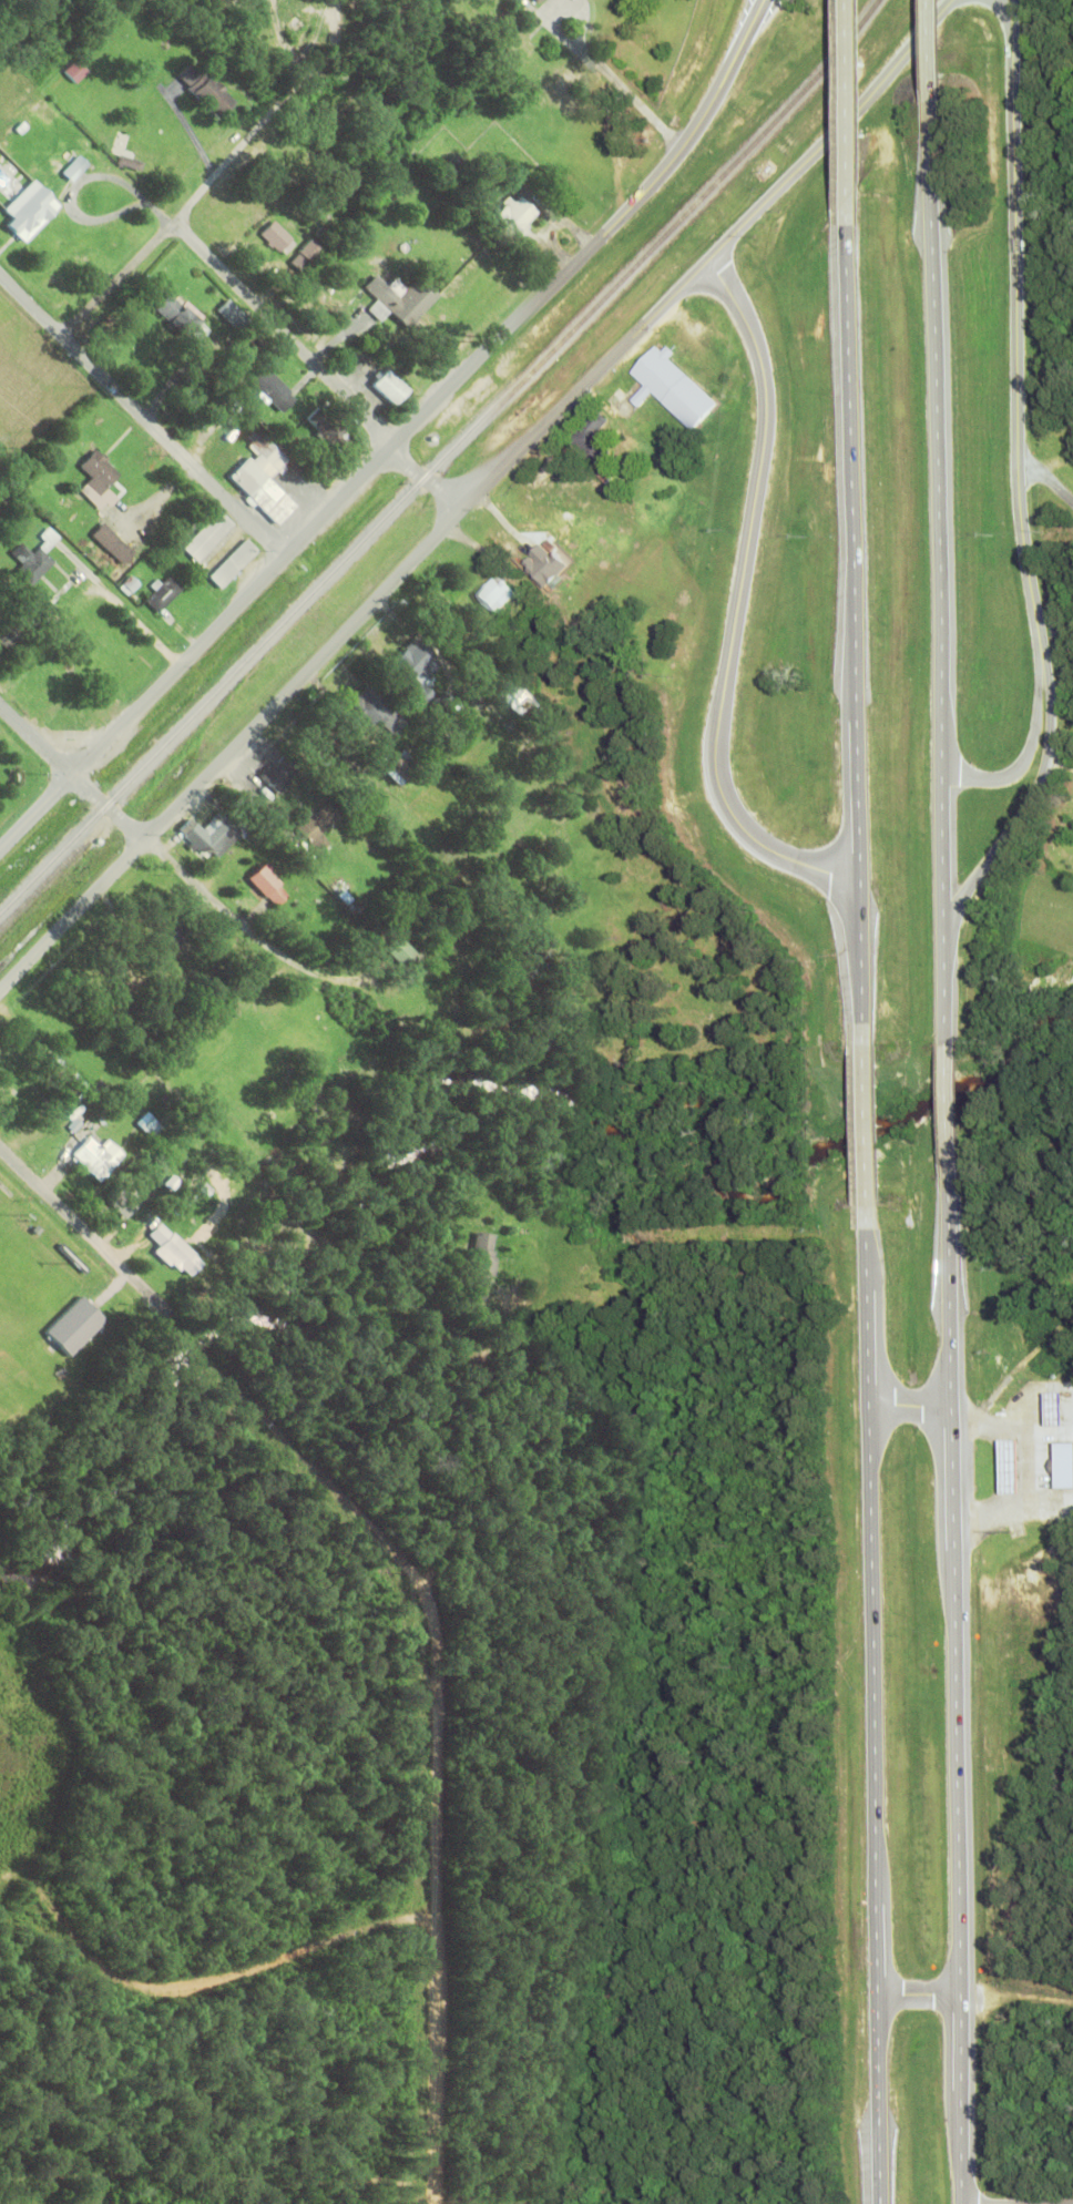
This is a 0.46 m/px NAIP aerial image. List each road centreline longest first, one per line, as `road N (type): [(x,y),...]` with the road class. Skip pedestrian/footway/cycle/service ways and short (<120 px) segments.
road 1 (residential): [(0,992),(855,111),(952,0)]
road 2 (tertiary): [(74,774),(646,188),(703,116),(759,0)]
road 3 (trunk): [(962,2203),(949,1191)]
road 4 (trunk): [(868,1229),(879,2203)]
road 5 (residential): [(438,2203),(440,1606),(226,1374)]
road 6 (trunk): [(947,1045),(941,142)]
road 7 (trunk): [(860,215),(865,1048)]
road 8 (trunk): [(860,873),(809,864),(756,838),(738,820),(718,773),(765,389),(740,305),(707,256)]
road 9 (trunk): [(1005,0),(1013,458),(1040,662)]
road 10 (residential): [(437,1915),(367,1927),(182,1983),(155,1983),(93,1959),(47,1895),(22,1877)]
road 11 (residential): [(460,511),(176,221)]
road 12 (residential): [(288,554),(0,270)]
road 13 (trunk): [(943,941),(961,898),(1041,775),(1049,718),(1040,662)]
road 14 (residential): [(146,838),(289,960),(360,979)]
road 15 (residential): [(164,1306),(0,1145)]
road 16 (trunk): [(858,0),(860,215)]
road 17 (residential): [(880,1989),(1072,2003)]
road 18 (trunk): [(1040,662),(1035,718),(1016,767),(974,776),(943,763)]
road 19 (trunk): [(865,1048),(868,1229)]
road 20 (residential): [(176,221),(65,335)]
road 21 (trunk): [(949,1191),(947,1045)]
road 22 (residential): [(176,221),(273,112)]
road 23 (trunk): [(941,142),(939,0)]

